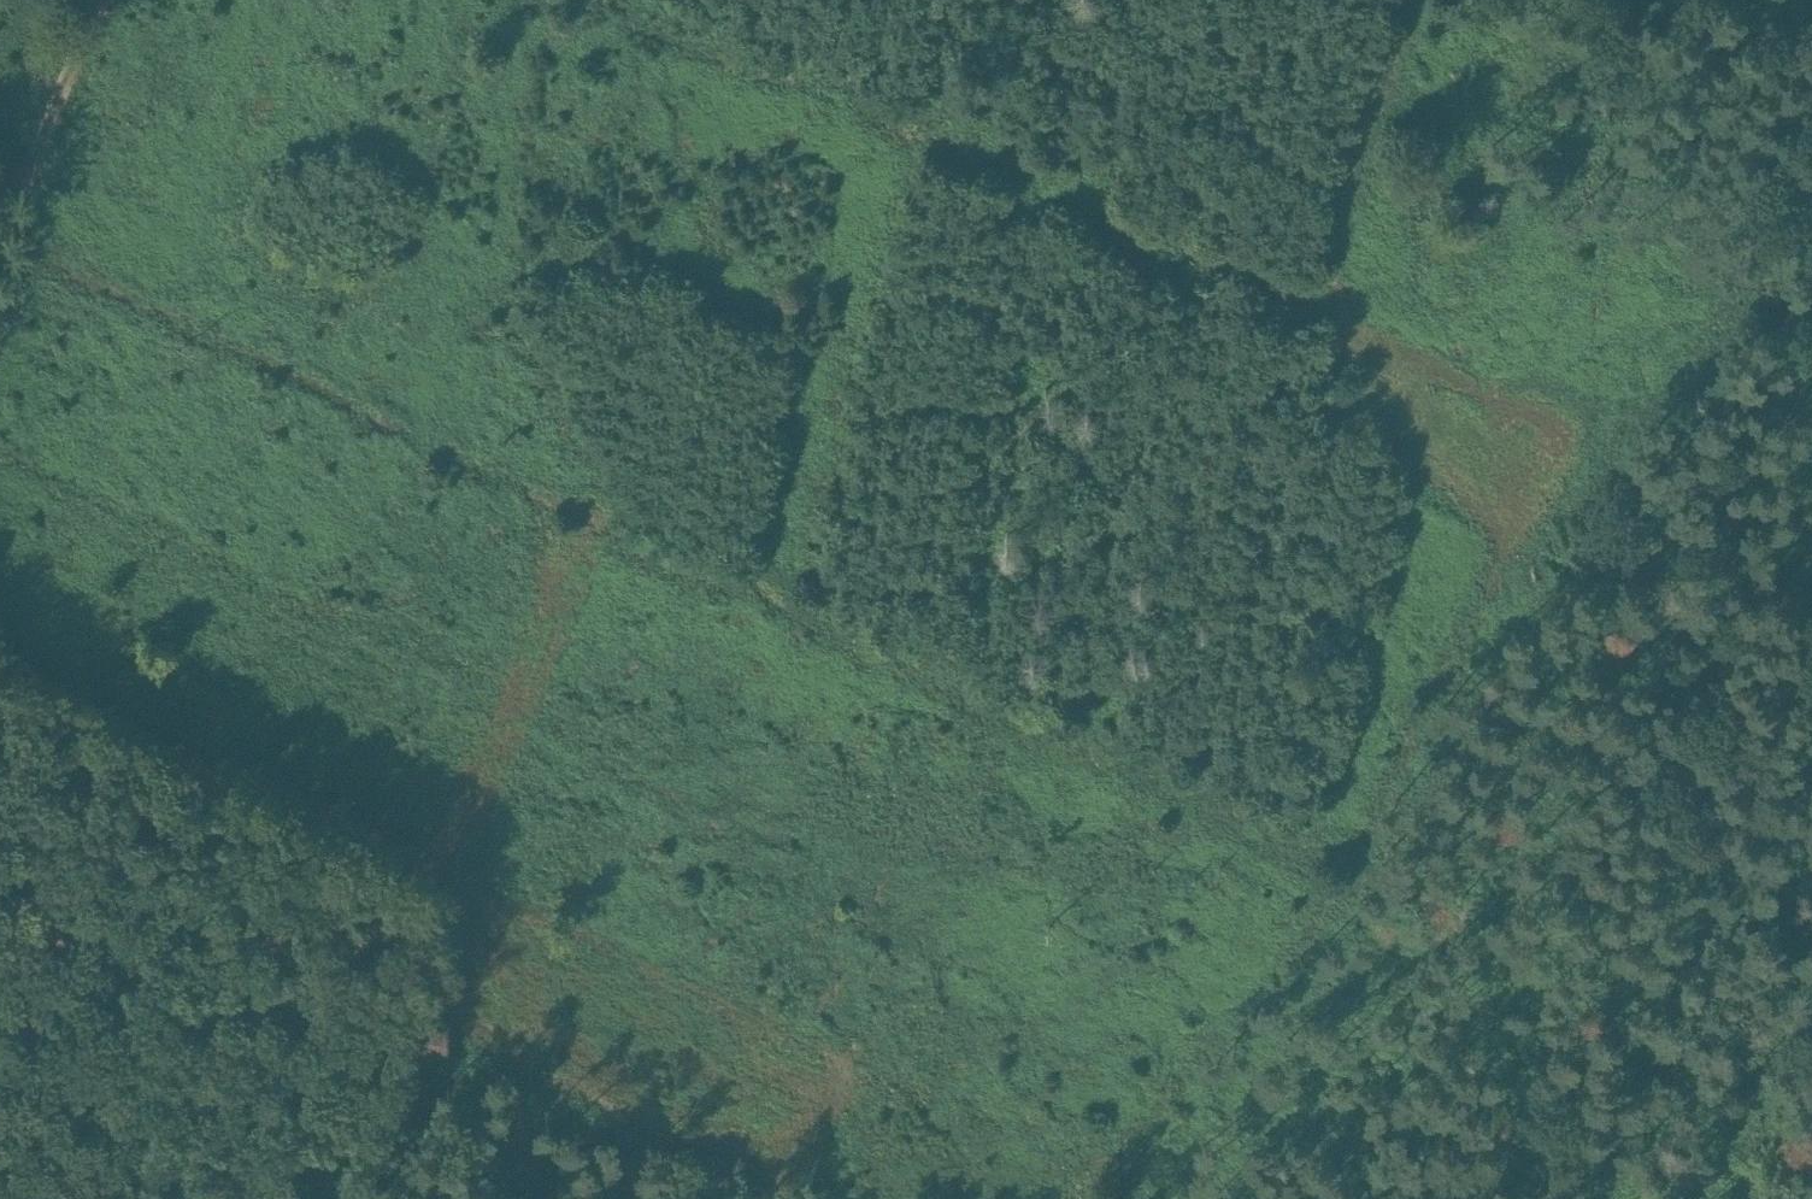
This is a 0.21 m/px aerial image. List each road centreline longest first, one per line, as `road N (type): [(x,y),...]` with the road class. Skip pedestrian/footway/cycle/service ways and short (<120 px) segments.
road 1 (track): [(93,0),(0,231)]

